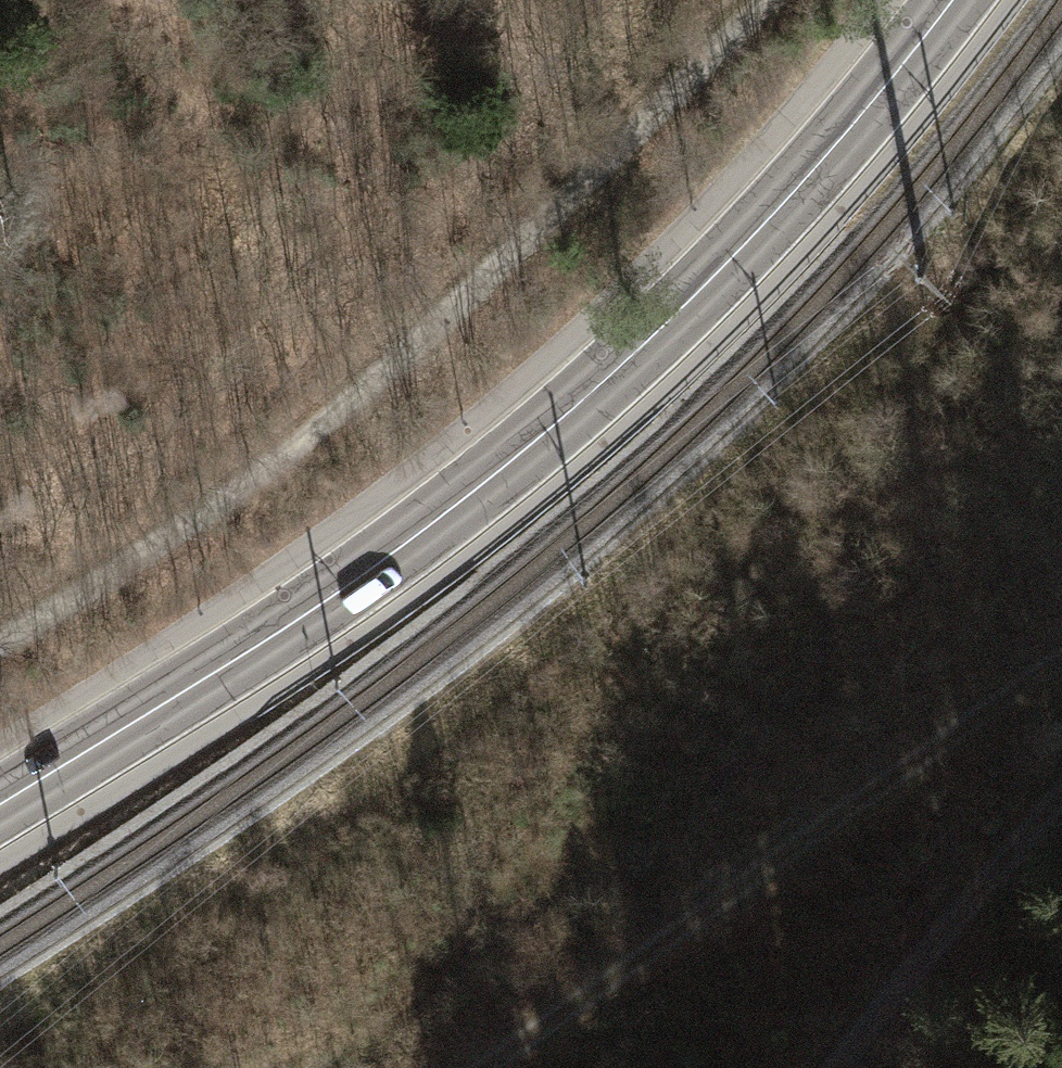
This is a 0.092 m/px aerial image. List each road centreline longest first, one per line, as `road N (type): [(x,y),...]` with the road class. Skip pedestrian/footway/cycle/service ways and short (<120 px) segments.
road 1 (primary): [(952,0),(826,157),(725,264),(505,466),(240,657),(0,805)]
road 2 (track): [(0,641),(211,512),(312,437),(417,349),(764,0)]
road 3 (track): [(1061,664),(480,1067)]
road 4 (track): [(833,1067),(1061,794)]

